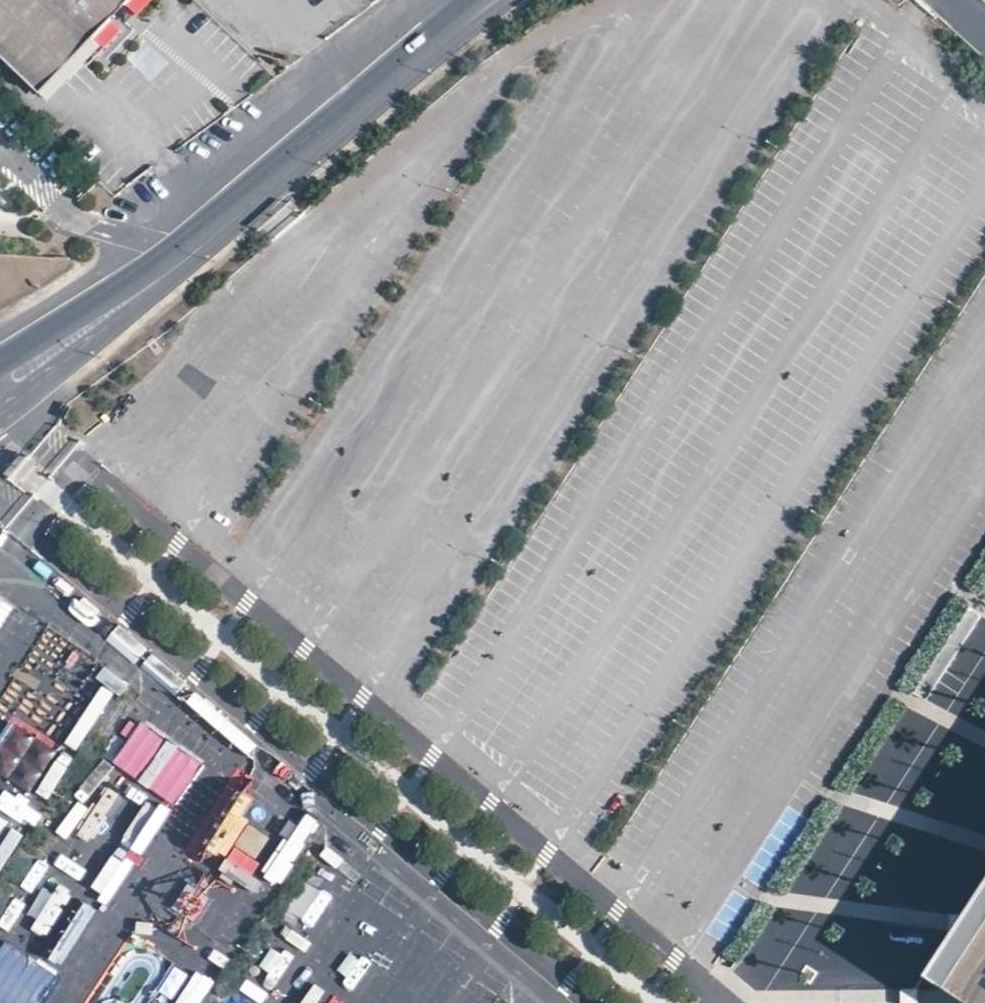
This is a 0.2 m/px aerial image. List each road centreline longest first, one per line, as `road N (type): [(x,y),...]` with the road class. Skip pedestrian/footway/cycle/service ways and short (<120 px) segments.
road 1 (tertiary): [(169,273),(475,18)]
road 2 (tertiary): [(0,415),(169,273)]
road 3 (tertiary): [(169,273),(77,314),(0,364)]

